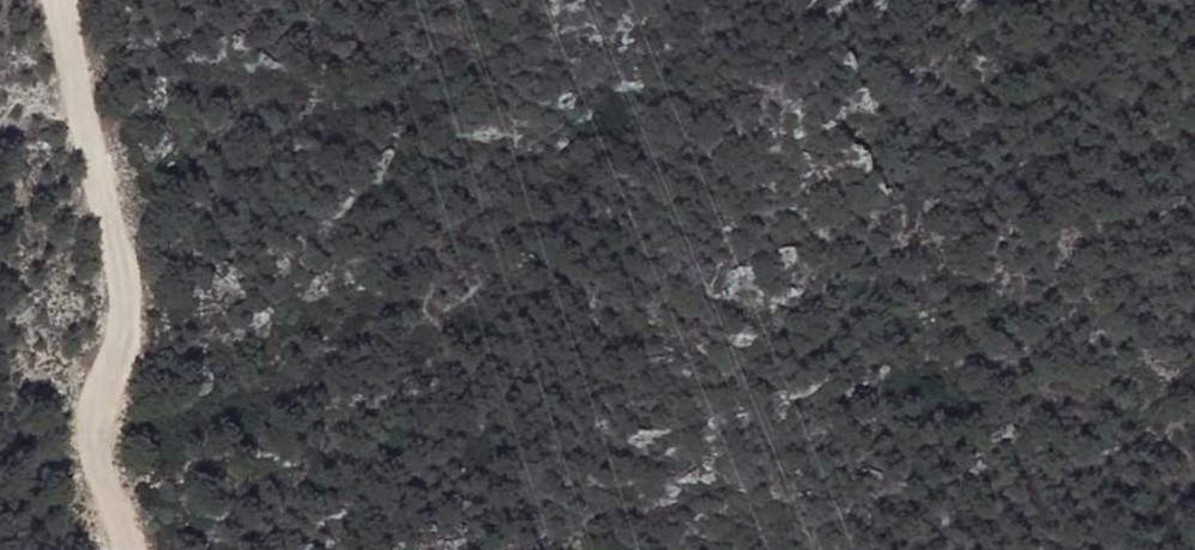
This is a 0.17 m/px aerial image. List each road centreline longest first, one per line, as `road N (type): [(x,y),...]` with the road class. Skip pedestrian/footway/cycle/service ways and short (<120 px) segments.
road 1 (track): [(122,549),(101,473),(97,411),(121,340),(118,259),(60,0)]

